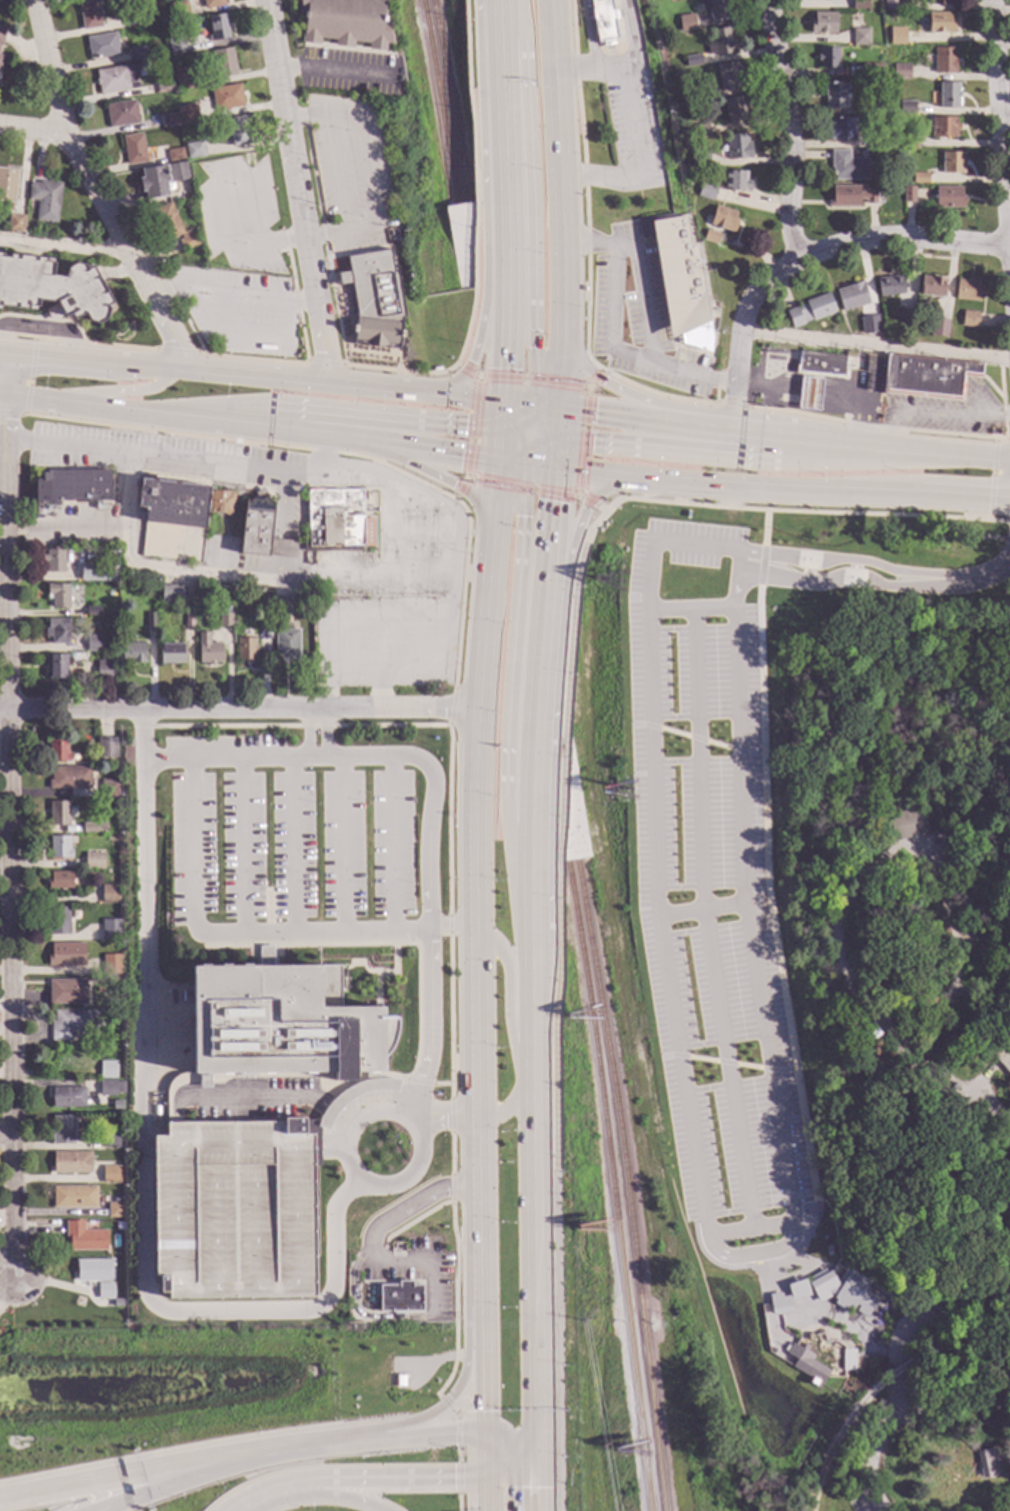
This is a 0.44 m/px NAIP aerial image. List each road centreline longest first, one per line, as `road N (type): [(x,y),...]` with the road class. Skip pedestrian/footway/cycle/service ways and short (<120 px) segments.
road 1 (residential): [(16,1275),(0,350)]
road 2 (primary): [(502,460),(477,705),(479,1188)]
road 3 (primary): [(530,1028),(550,944),(565,562),(588,502)]
road 4 (primary): [(529,945),(514,894),(504,776),(526,464)]
road 5 (residential): [(477,705),(0,711)]
road 6 (primary): [(477,0),(485,299),(471,364),(435,394)]
road 7 (primary): [(511,0),(525,39),(535,407)]
road 8 (primary): [(505,402),(109,360)]
road 9 (residential): [(179,366),(175,341),(68,130),(34,0)]
road 10 (residential): [(329,383),(265,0)]
road 11 (primary): [(536,1456),(530,1079)]
road 12 (residential): [(1009,248),(883,240),(796,260),(752,300),(735,383)]
road 13 (primary): [(159,418),(269,406),(504,430)]
road 14 (primary): [(562,334),(551,0)]
road 15 (primary): [(529,945),(540,626)]
road 16 (primary): [(615,476),(916,495)]
road 17 (motorway): [(479,1264),(467,1306),(466,1370),(445,1405),(414,1422),(337,1442)]
road 18 (residential): [(796,260),(789,224),(794,152),(769,0)]
road 19 (motorway): [(234,1458),(0,1501)]
road 20 (residential): [(1009,235),(992,0)]
road 21 (primary): [(500,0),(507,229)]
road 22 (primary): [(733,416),(629,396),(588,371),(562,334)]
road 23 (primary): [(159,418),(354,440)]
road 24 (motorway): [(288,1488),(331,1478),(482,1478)]
road 25 (primary): [(922,452),(733,416)]
road 26 (primary): [(922,452),(730,458)]
road 27 (primary): [(730,458),(556,439)]
road 28 (primary): [(732,433),(559,410)]
road 29 (primary): [(507,229),(505,402)]
road 30 (primary): [(354,440),(470,495),(494,529)]
road 31 (primary): [(530,1079),(510,1030),(509,963),(476,926)]
road 32 (primary): [(479,1264),(481,1432)]
road 33 (primary): [(27,396),(150,389),(179,366)]
road 34 (primary): [(540,626),(554,468)]
road 35 (primary): [(354,440),(502,460)]
road 36 (motorway): [(234,1458),(99,1510)]
road 37 (motorway): [(481,1432),(337,1442)]
road 38 (primary): [(922,452),(786,438)]
road 39 (primary): [(530,1079),(529,945)]
road 40 (primary): [(27,396),(159,418)]

